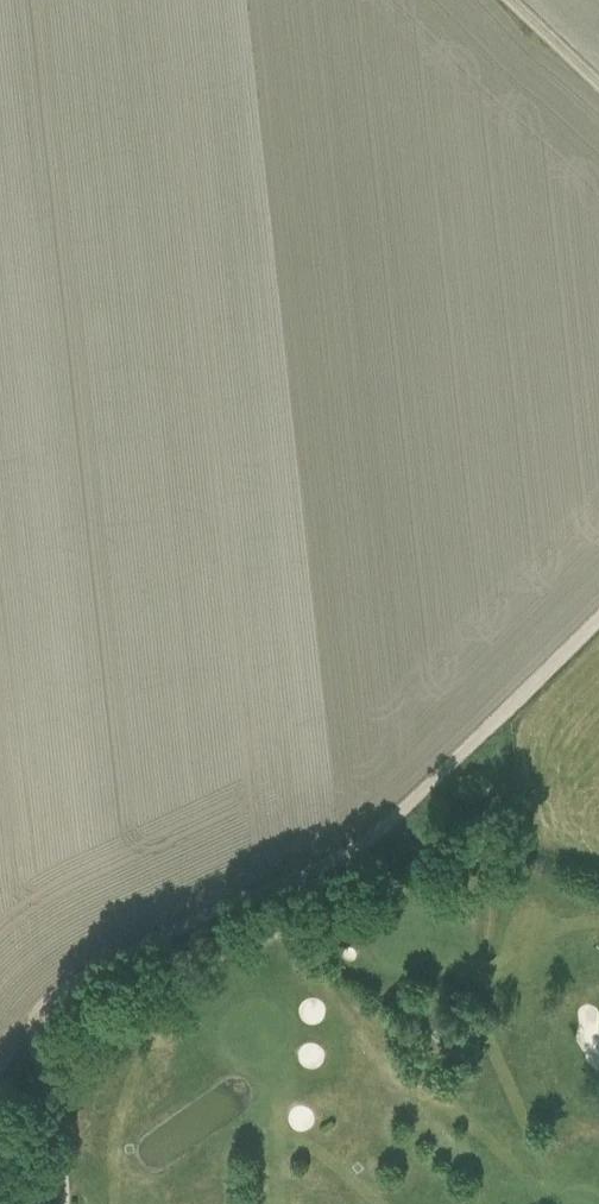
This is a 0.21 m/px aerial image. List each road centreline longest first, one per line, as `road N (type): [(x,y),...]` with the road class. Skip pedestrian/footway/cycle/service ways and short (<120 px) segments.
road 1 (track): [(58,1203),(43,1040),(60,1008),(149,944),(335,867),(598,618)]
road 2 (track): [(498,0),(598,95)]

